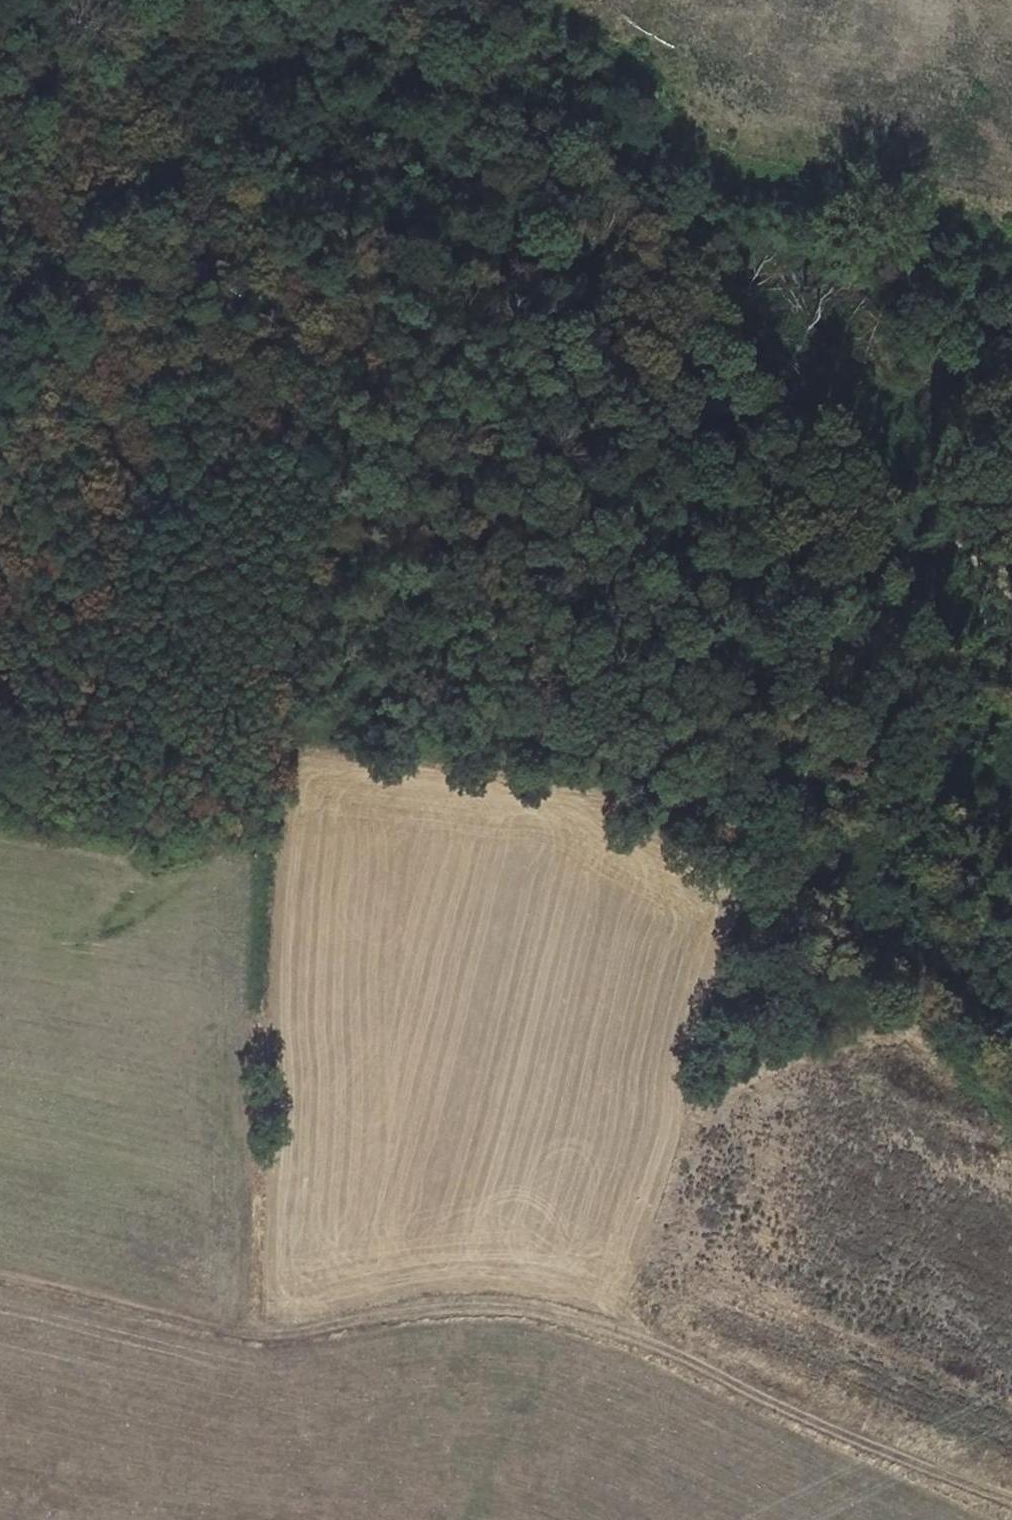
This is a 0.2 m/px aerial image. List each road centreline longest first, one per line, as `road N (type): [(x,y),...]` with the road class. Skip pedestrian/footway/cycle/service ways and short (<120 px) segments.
road 1 (track): [(1011,1499),(565,1312),(459,1305),(266,1337)]
road 2 (track): [(904,0),(1011,64)]

